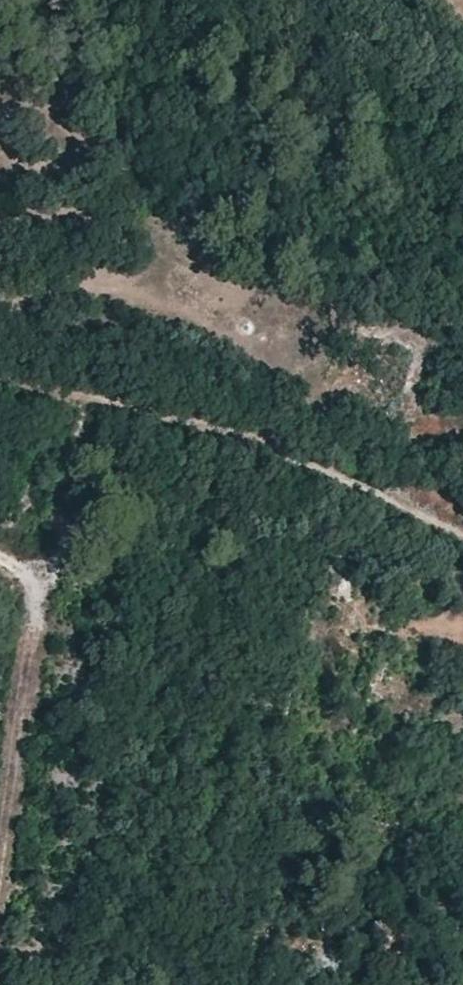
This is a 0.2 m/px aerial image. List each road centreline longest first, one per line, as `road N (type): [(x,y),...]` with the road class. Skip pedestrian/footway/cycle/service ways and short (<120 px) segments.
road 1 (track): [(462,539),(244,434),(47,394),(0,376)]
road 2 (track): [(0,845),(33,581),(0,560)]

